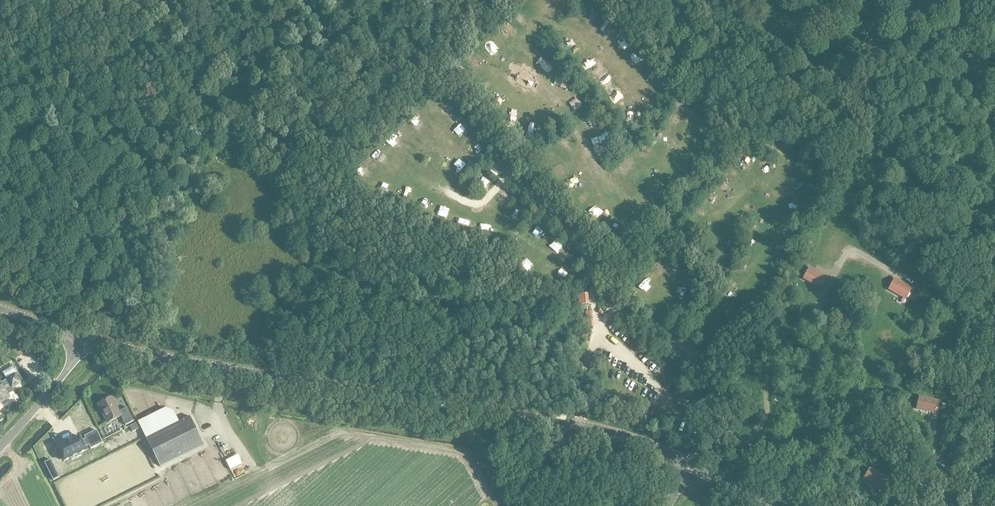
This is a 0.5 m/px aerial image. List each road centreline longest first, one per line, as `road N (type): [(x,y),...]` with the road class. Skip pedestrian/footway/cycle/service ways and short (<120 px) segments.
road 1 (secondary): [(689,463),(581,421),(224,367),(85,336)]
road 2 (unclassified): [(0,447),(85,336)]

